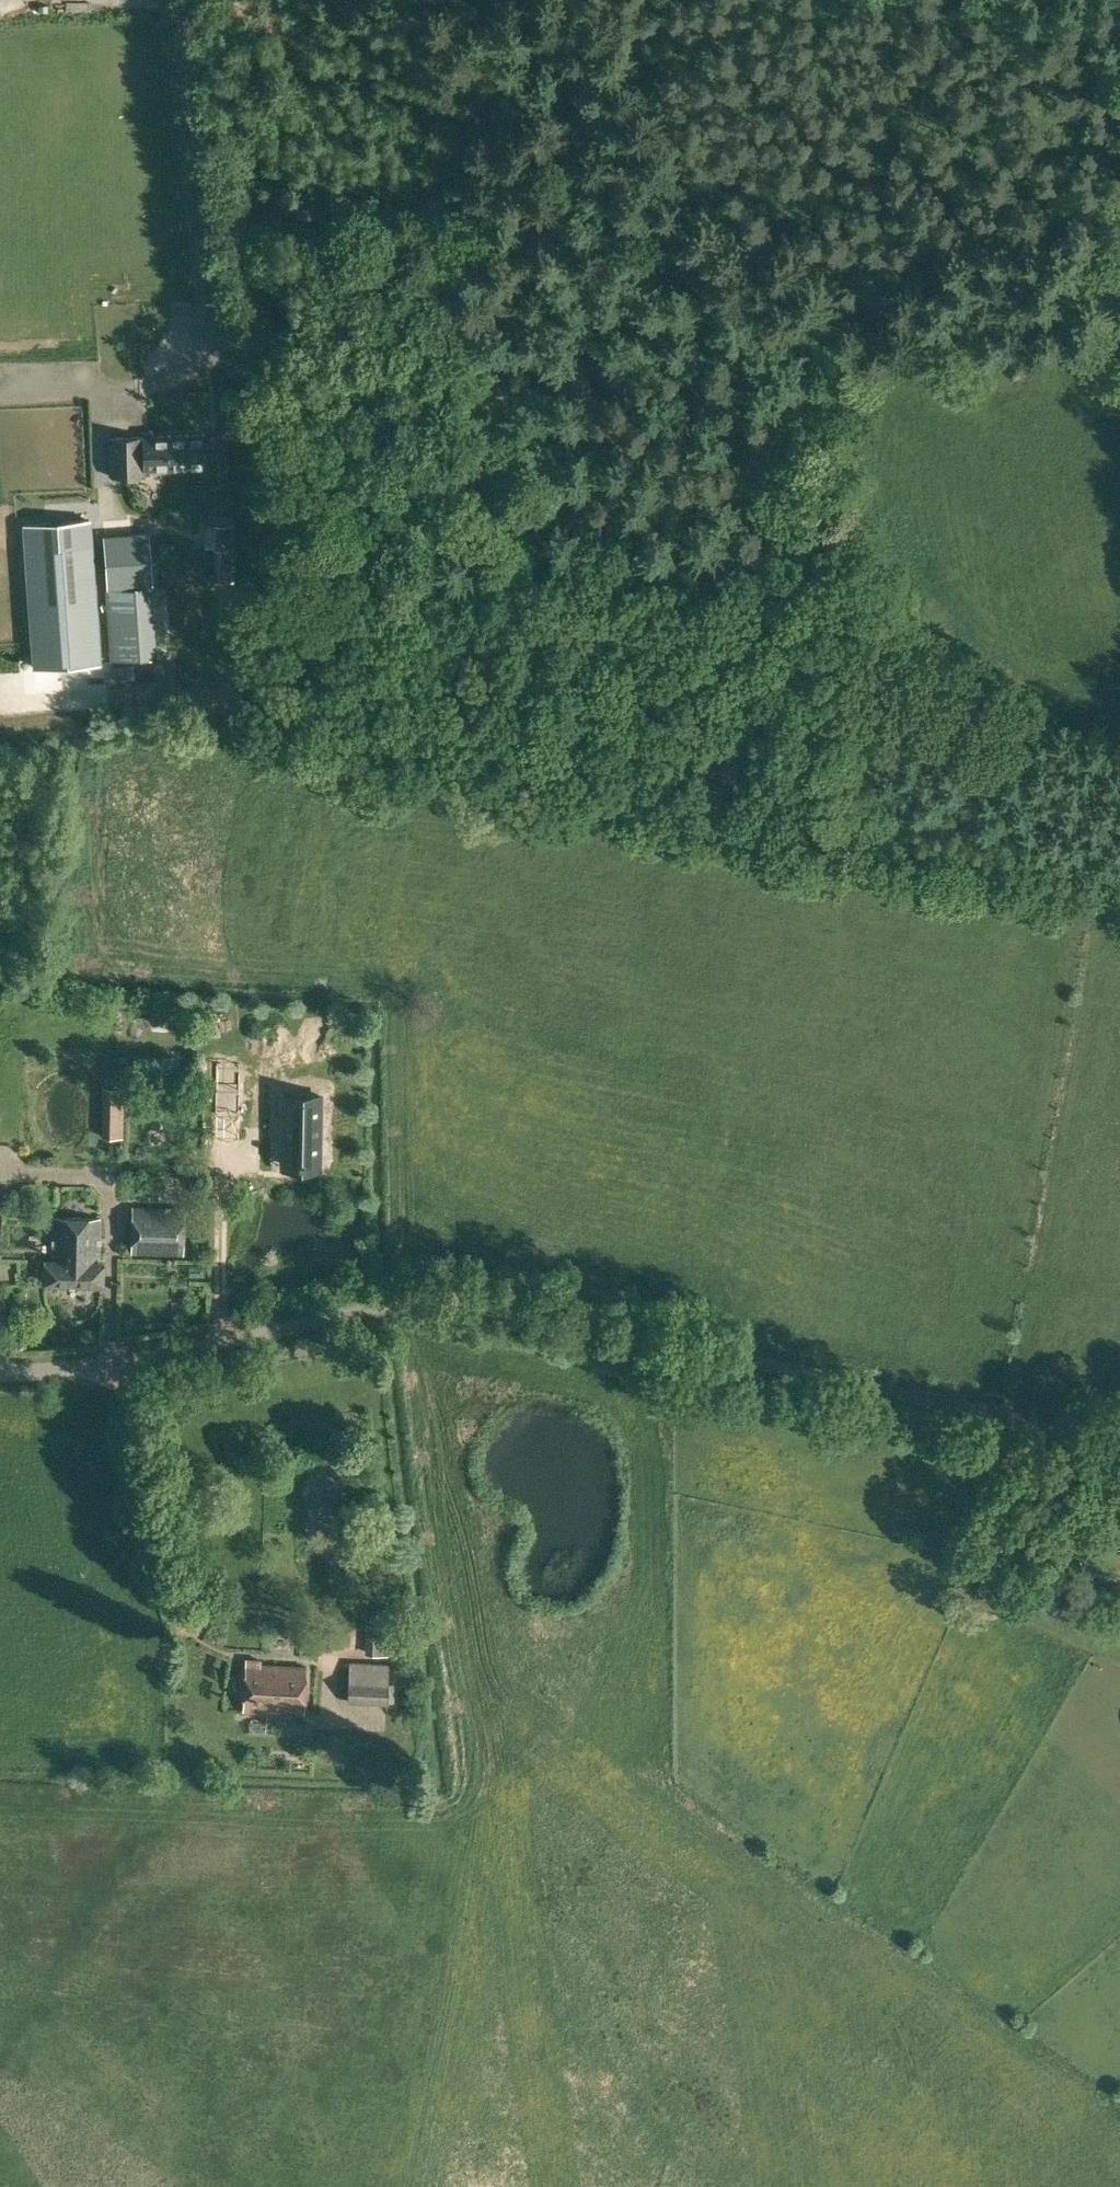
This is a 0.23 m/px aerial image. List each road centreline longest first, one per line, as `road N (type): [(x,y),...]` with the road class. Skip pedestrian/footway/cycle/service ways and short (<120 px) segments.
road 1 (unclassified): [(1119,1446),(1082,1427),(505,1304),(436,1300),(117,1363),(0,1371)]
road 2 (unclassified): [(167,0),(206,320),(198,345),(182,372),(141,389),(0,393)]

